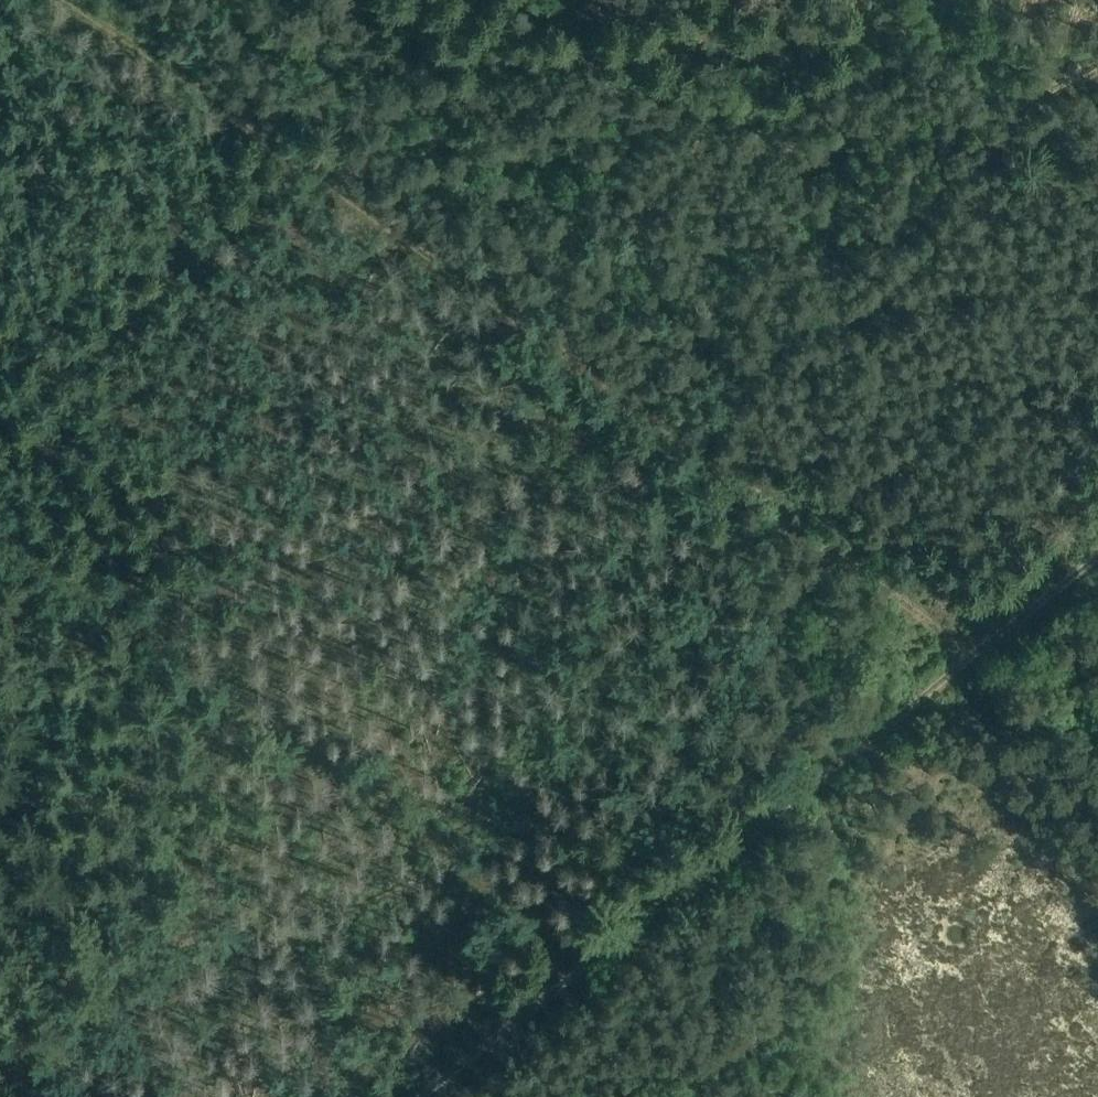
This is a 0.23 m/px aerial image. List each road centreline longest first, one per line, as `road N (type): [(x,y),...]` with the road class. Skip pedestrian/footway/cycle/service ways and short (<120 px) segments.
road 1 (track): [(1097,65),(1030,104),(696,439),(76,0)]
road 2 (track): [(426,1096),(1097,558)]
road 3 (track): [(0,906),(618,389)]
road 4 (track): [(0,526),(596,963)]
road 5 (track): [(0,389),(284,146)]
road 6 (track): [(696,439),(987,647)]

